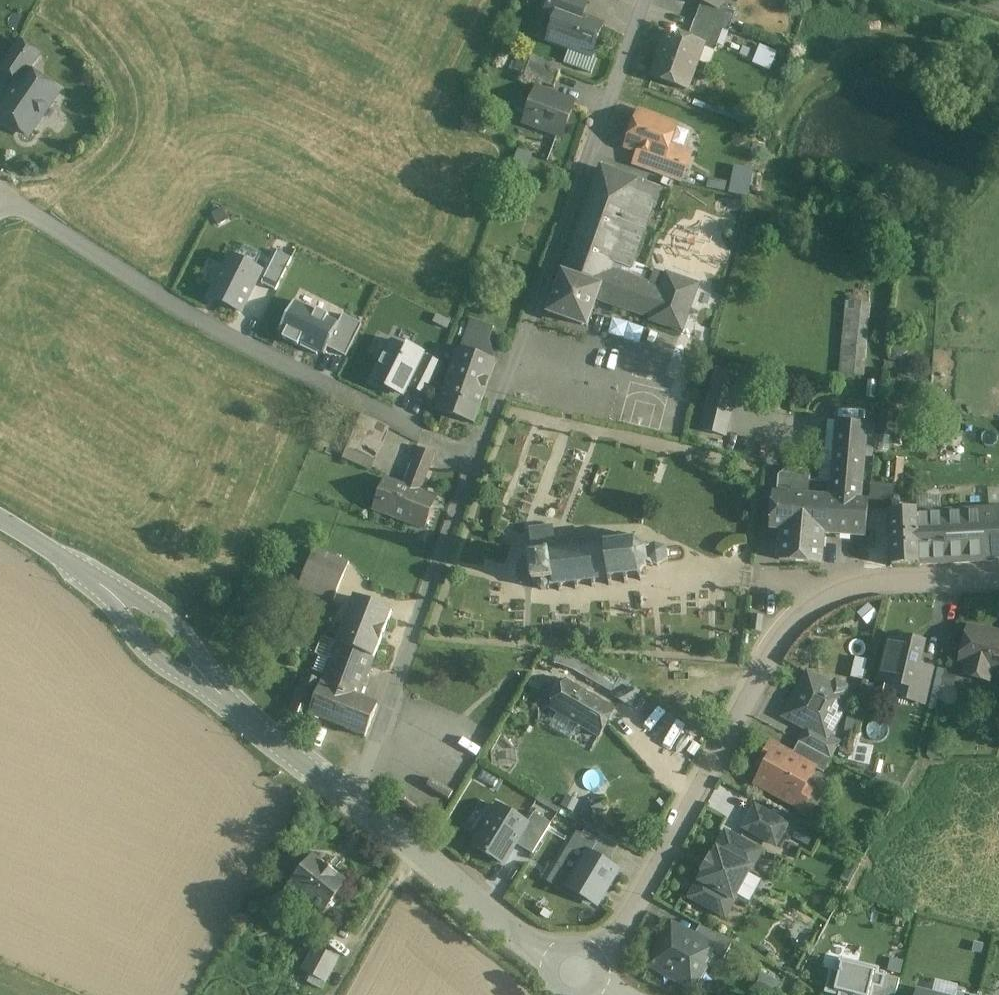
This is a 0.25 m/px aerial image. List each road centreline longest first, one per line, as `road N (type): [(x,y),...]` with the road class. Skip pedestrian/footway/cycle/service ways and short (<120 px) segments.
road 1 (tertiary): [(575,972),(626,930),(798,623),(845,593),(878,583),(998,576)]
road 2 (residential): [(477,459),(248,347),(100,260),(3,190)]
road 3 (residential): [(647,0),(477,459)]
road 4 (tertiary): [(0,517),(156,627),(238,710),(346,800)]
road 5 (residential): [(477,459),(376,742),(346,800)]
road 6 (tertiary): [(346,800),(506,930),(575,972)]

